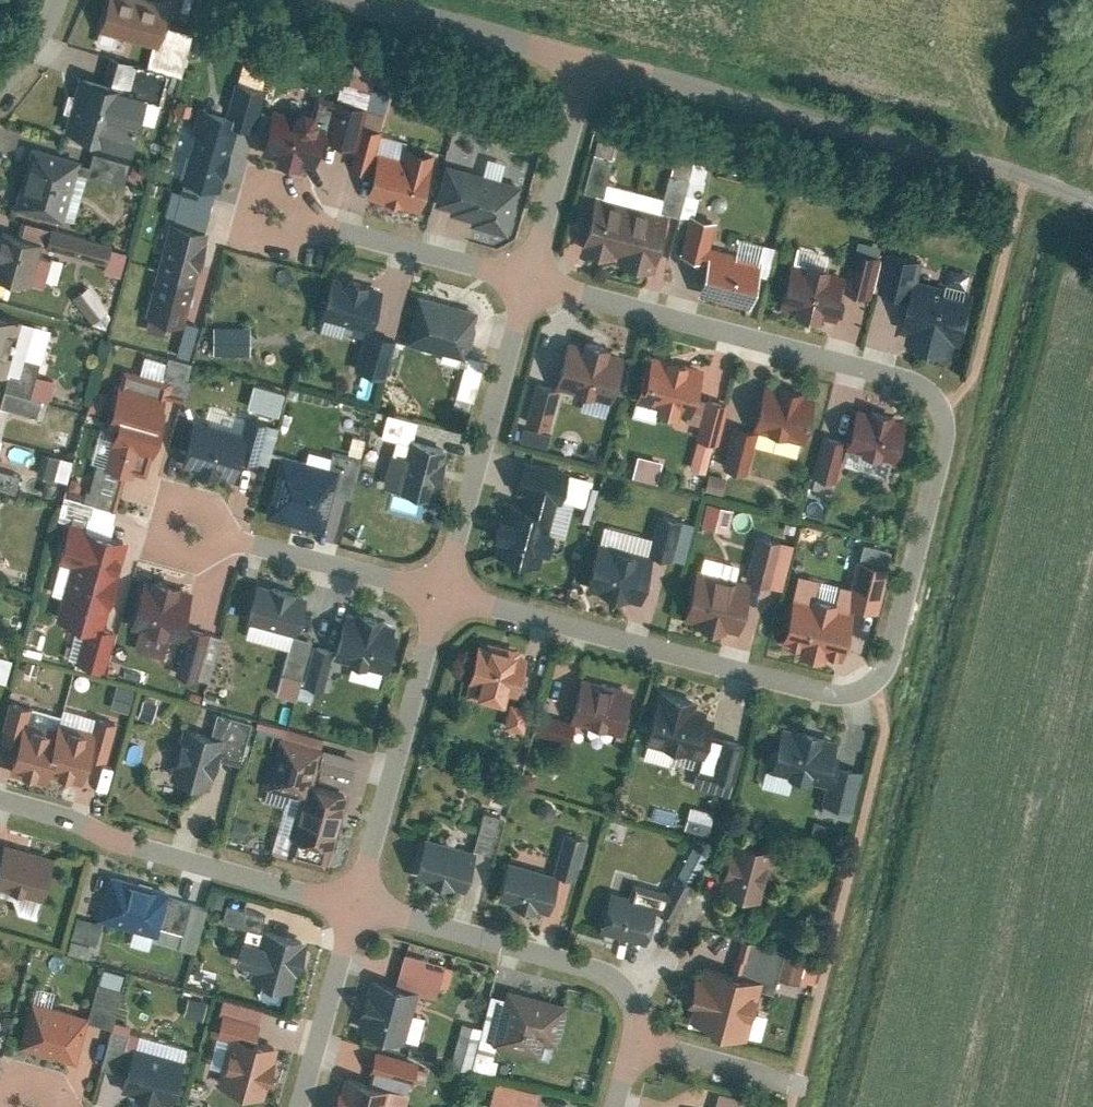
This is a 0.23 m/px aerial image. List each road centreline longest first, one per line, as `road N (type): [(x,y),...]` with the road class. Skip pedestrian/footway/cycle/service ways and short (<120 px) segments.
road 1 (residential): [(442,600),(818,691),(864,685),(885,657),(934,455),(935,421),(920,387),(855,360),(529,280)]
road 2 (unclassified): [(1092,207),(1027,175),(588,61)]
road 3 (residential): [(611,1106),(627,1045),(627,1005),(601,975),(352,911)]
road 4 (residential): [(352,911),(0,808)]
road 5 (residential): [(442,600),(529,280)]
road 6 (residential): [(352,911),(442,600)]
road 7 (unclassified): [(588,61),(330,0)]
road 8 (residential): [(192,533),(442,600)]
road 9 (residential): [(529,280),(281,215)]
road 10 (residential): [(529,280),(588,61)]
road 11 (residential): [(352,911),(300,1106)]

